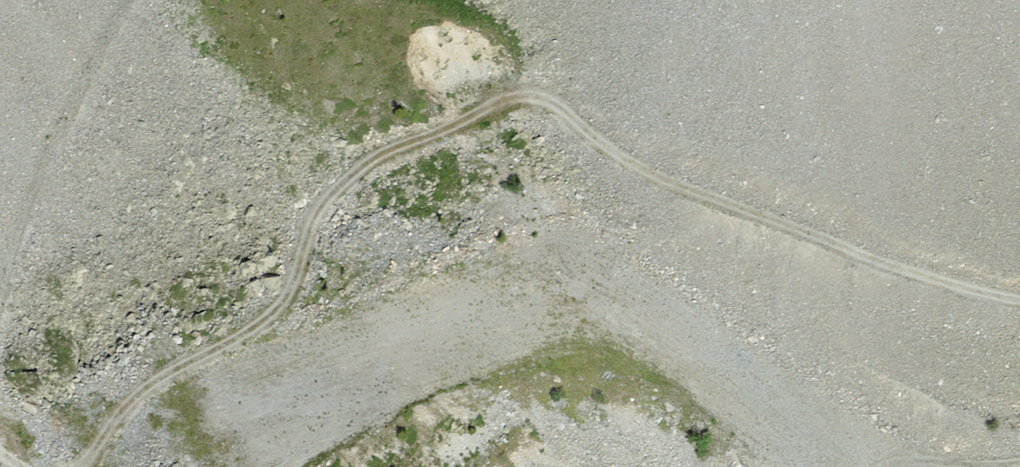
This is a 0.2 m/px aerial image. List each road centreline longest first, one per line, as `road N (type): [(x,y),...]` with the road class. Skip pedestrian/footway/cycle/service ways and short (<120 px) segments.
road 1 (track): [(92,466),(137,390),(275,312),(342,177),(526,89),(572,111),(603,155),(994,305),(1019,306)]
road 2 (track): [(129,0),(90,58),(1,284),(0,323)]

